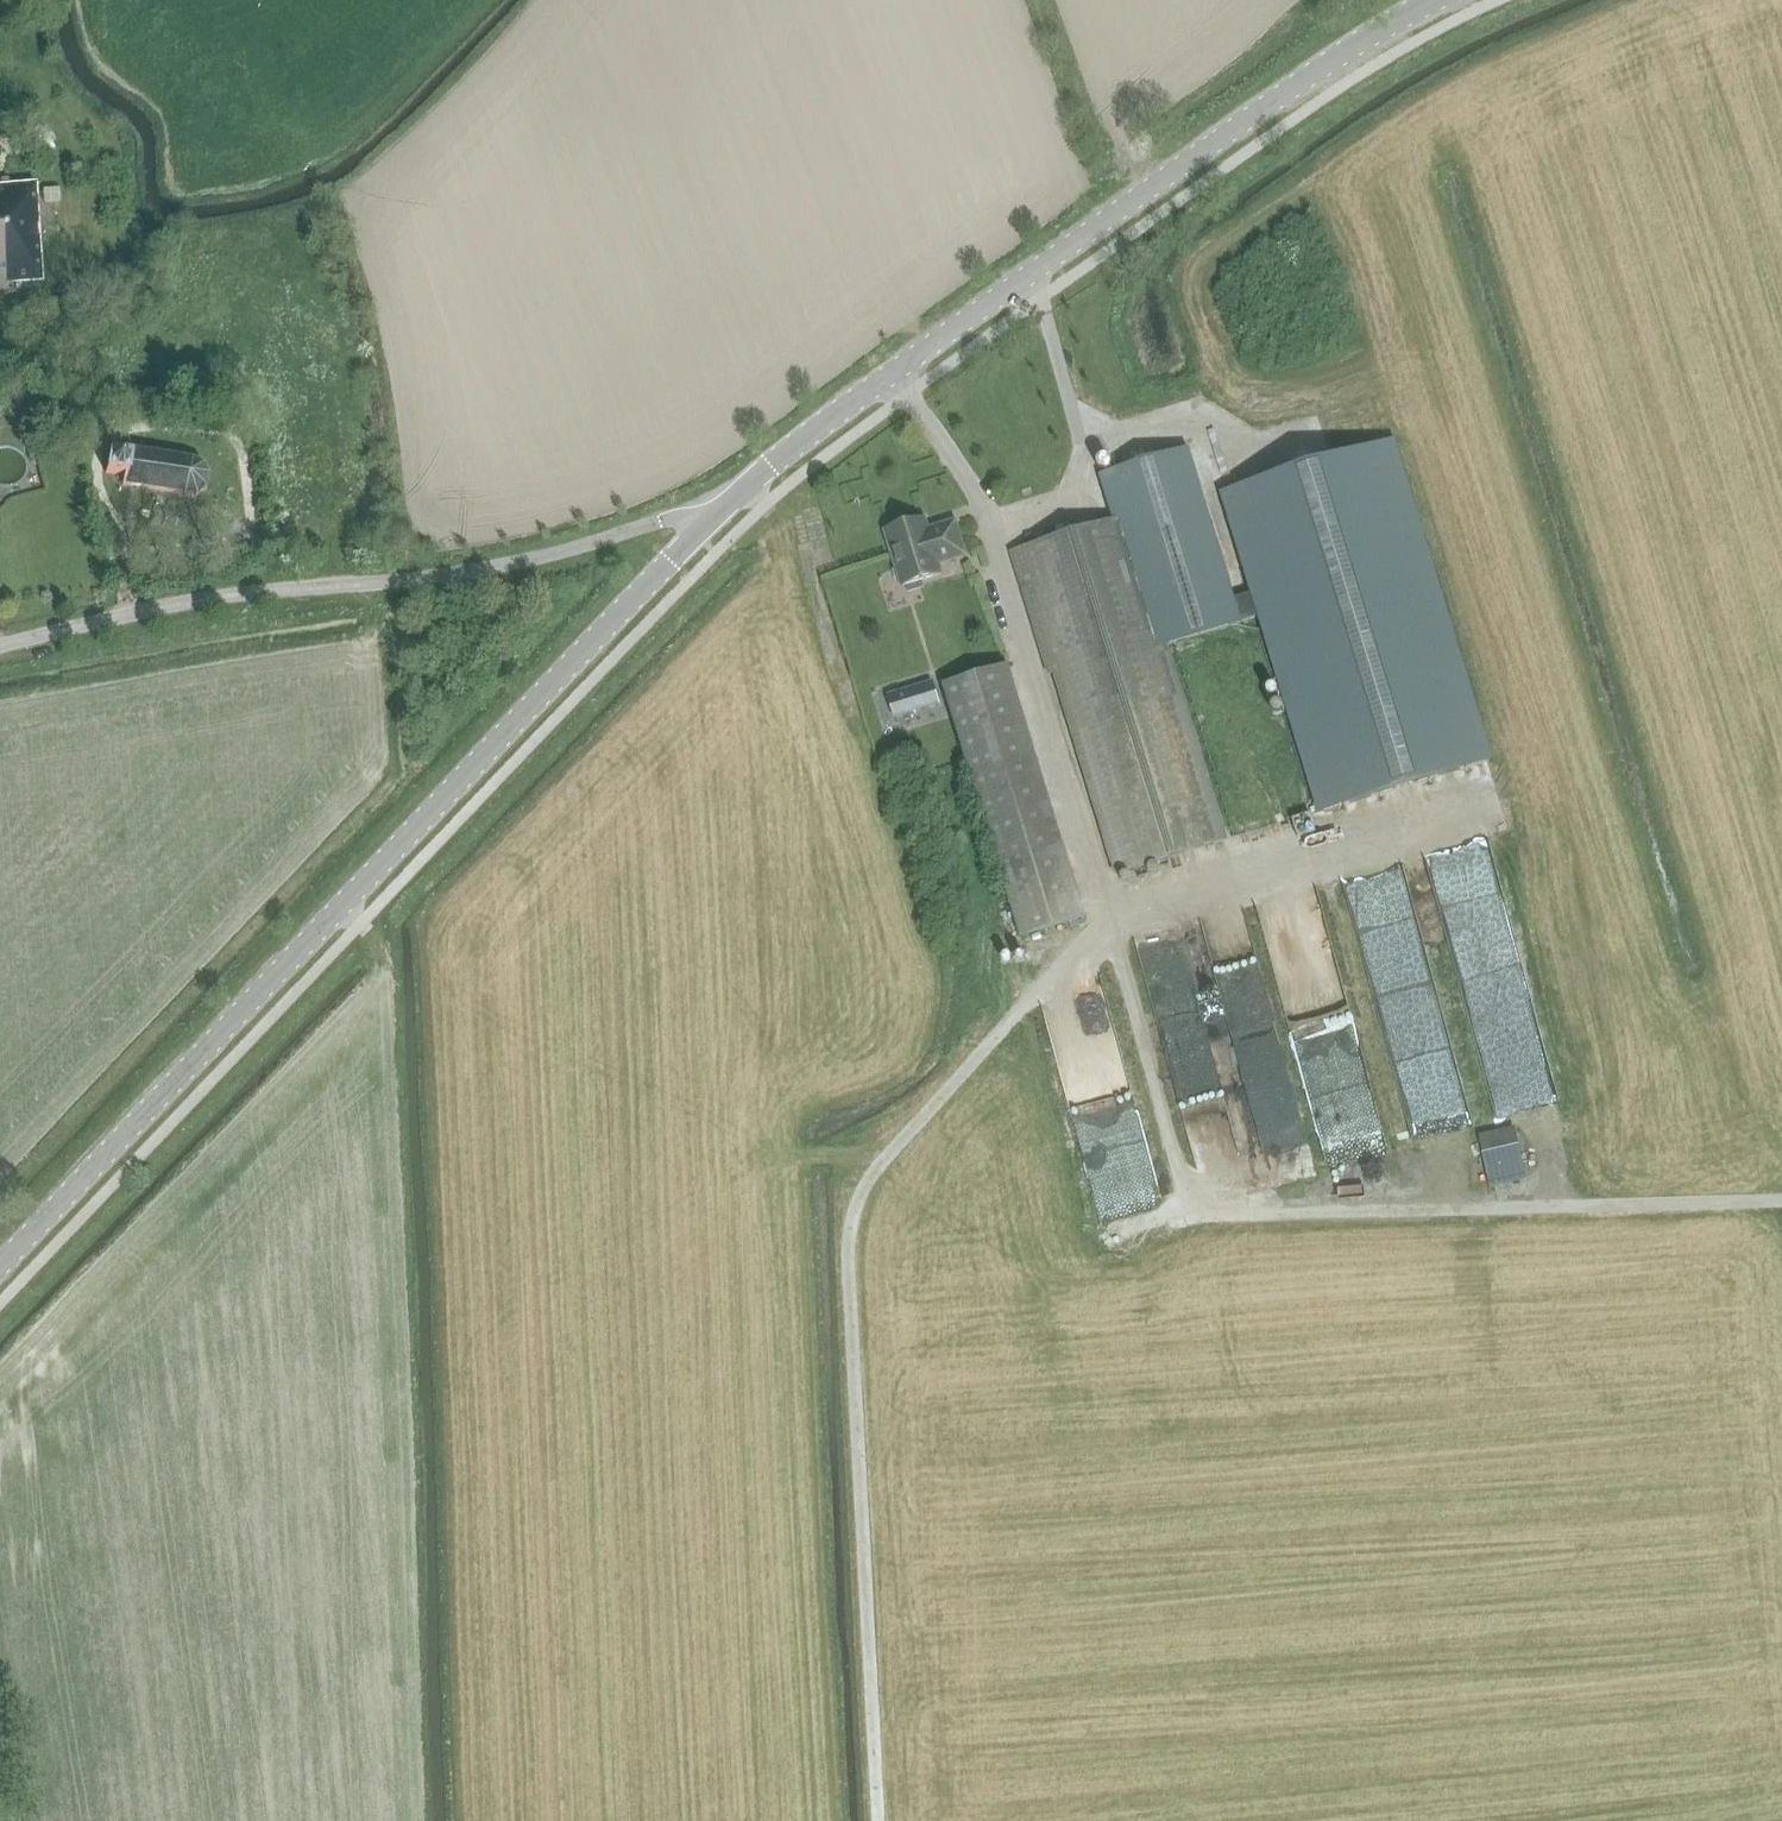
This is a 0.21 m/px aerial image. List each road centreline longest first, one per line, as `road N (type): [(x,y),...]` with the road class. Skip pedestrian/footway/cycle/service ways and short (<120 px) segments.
road 1 (tertiary): [(0,1266),(698,527)]
road 2 (track): [(1110,925),(930,1104),(859,1191),(849,1282),(878,1820)]
road 3 (tertiary): [(698,527),(794,445),(1374,35),(1438,0)]
road 4 (unclassified): [(0,645),(207,596),(476,571),(671,518),(698,527)]

